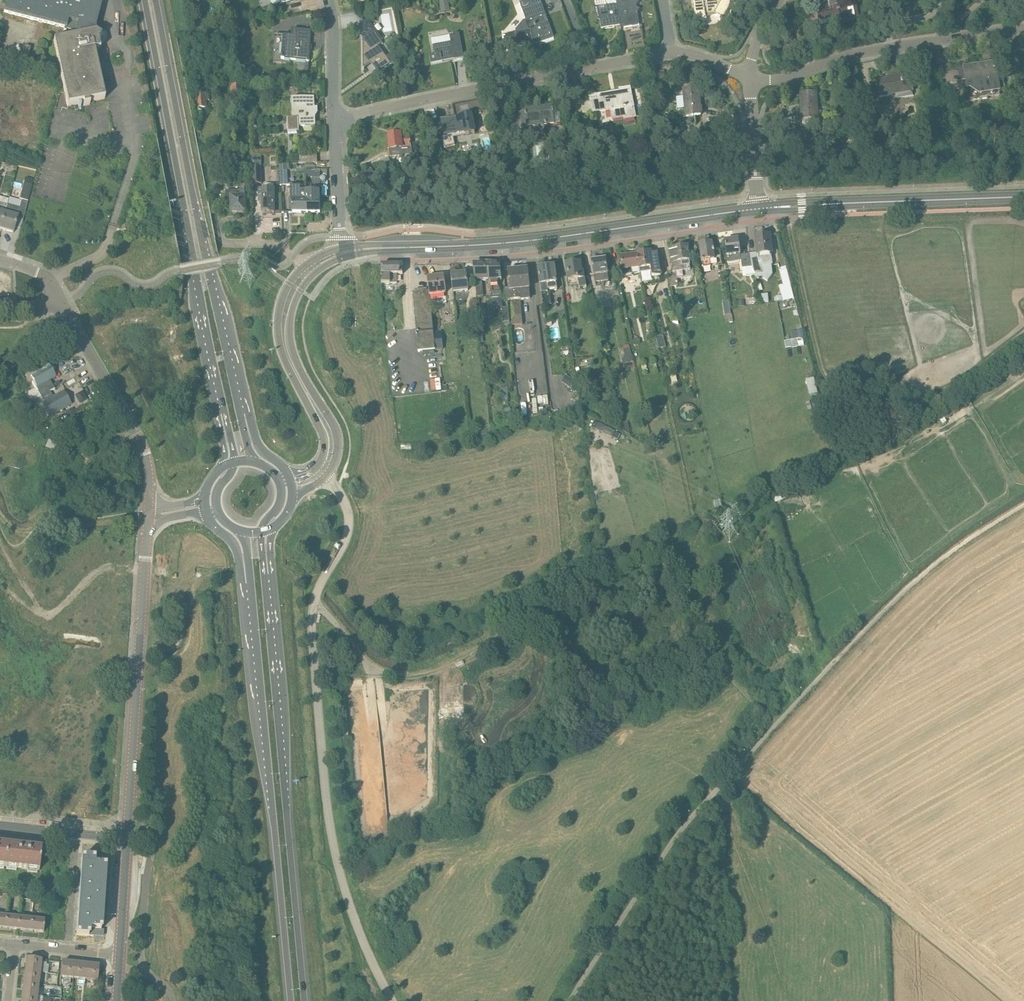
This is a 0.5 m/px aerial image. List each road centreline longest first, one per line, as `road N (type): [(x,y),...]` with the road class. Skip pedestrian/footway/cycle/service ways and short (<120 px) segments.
road 1 (unclassified): [(392,1000),(346,891),(330,820),(311,618),(349,525),(342,497),(324,478)]
road 2 (primary): [(307,1000),(267,556)]
road 3 (primary): [(142,0),(223,422)]
road 4 (primary): [(245,574),(289,1000)]
road 5 (primary): [(243,412),(158,0)]
road 6 (tertiary): [(343,252),(528,241),(757,209)]
road 7 (tertiary): [(127,839),(148,519)]
road 8 (unclassified): [(1023,27),(865,52),(777,79),(747,77)]
road 9 (tertiary): [(757,209),(1023,197)]
road 10 (unclassified): [(593,68),(335,122)]
road 11 (tertiary): [(149,507),(144,452),(59,303)]
road 12 (unclassified): [(757,209),(747,77)]
road 13 (unclassified): [(343,252),(335,122)]
road 14 (residential): [(127,839),(0,825)]
road 15 (unclassified): [(335,122),(330,0)]

